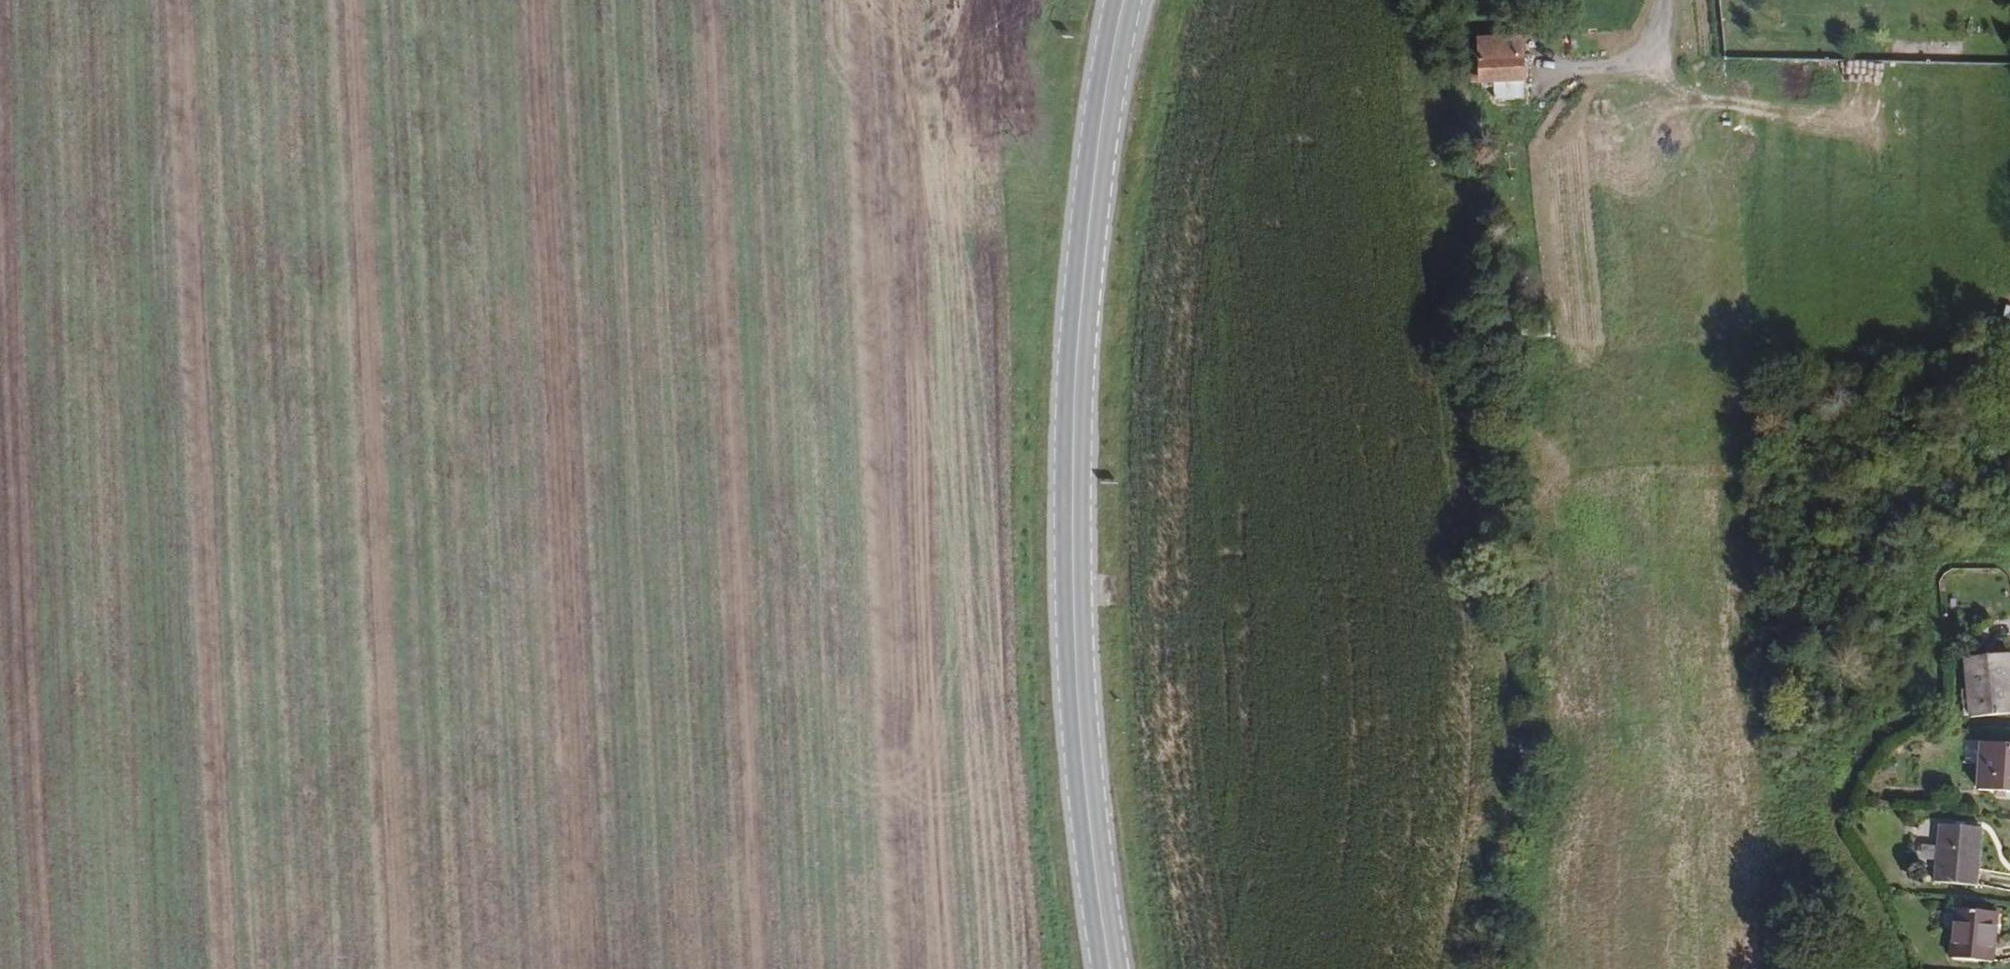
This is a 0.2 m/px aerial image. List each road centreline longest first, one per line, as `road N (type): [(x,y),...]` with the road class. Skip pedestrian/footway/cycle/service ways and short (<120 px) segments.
road 1 (primary): [(1120,20),(1080,338),(1075,516),(1078,665),(1111,968)]

